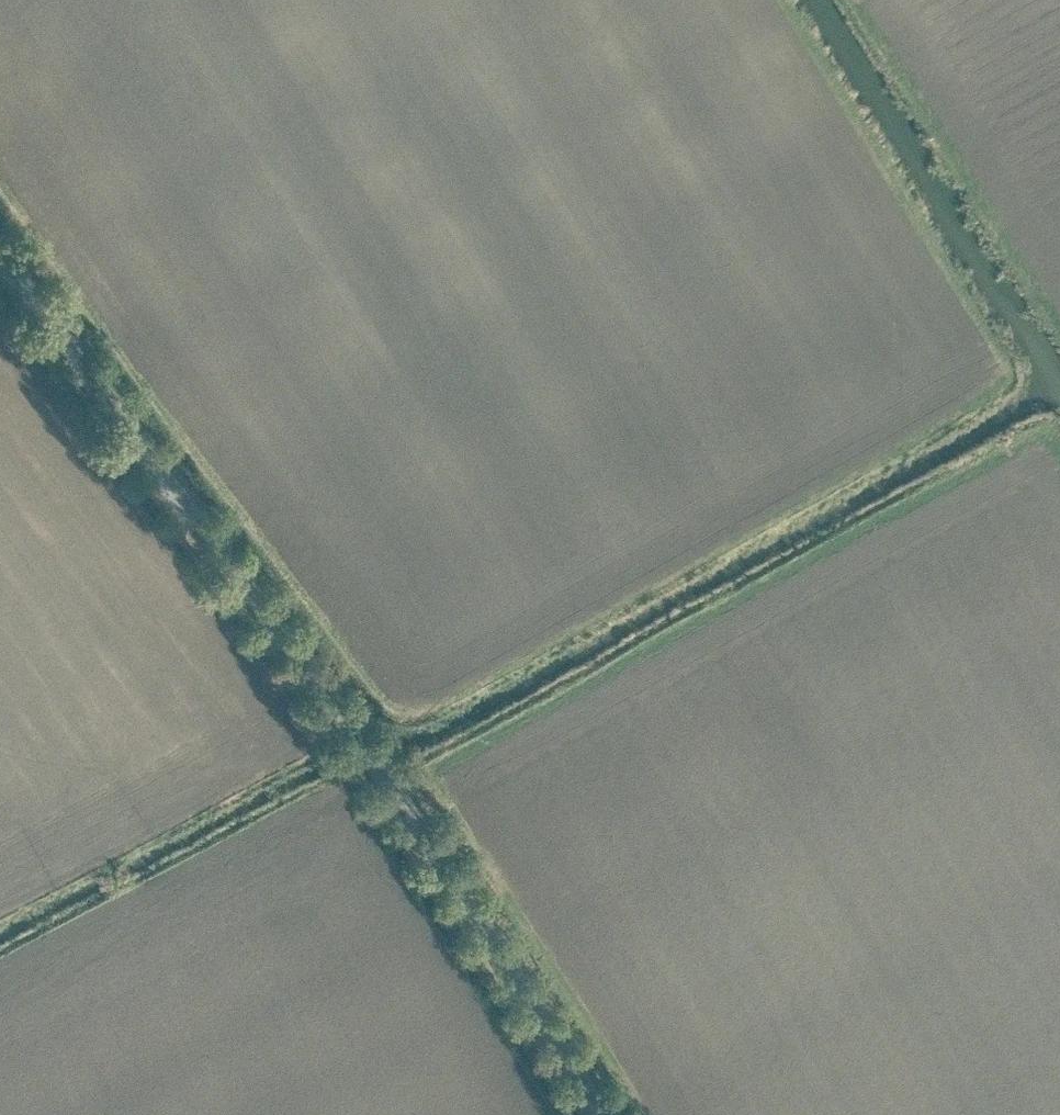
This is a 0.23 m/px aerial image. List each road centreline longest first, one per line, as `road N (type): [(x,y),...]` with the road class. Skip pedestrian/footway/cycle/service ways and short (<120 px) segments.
road 1 (tertiary): [(0,285),(370,760),(600,1114)]

